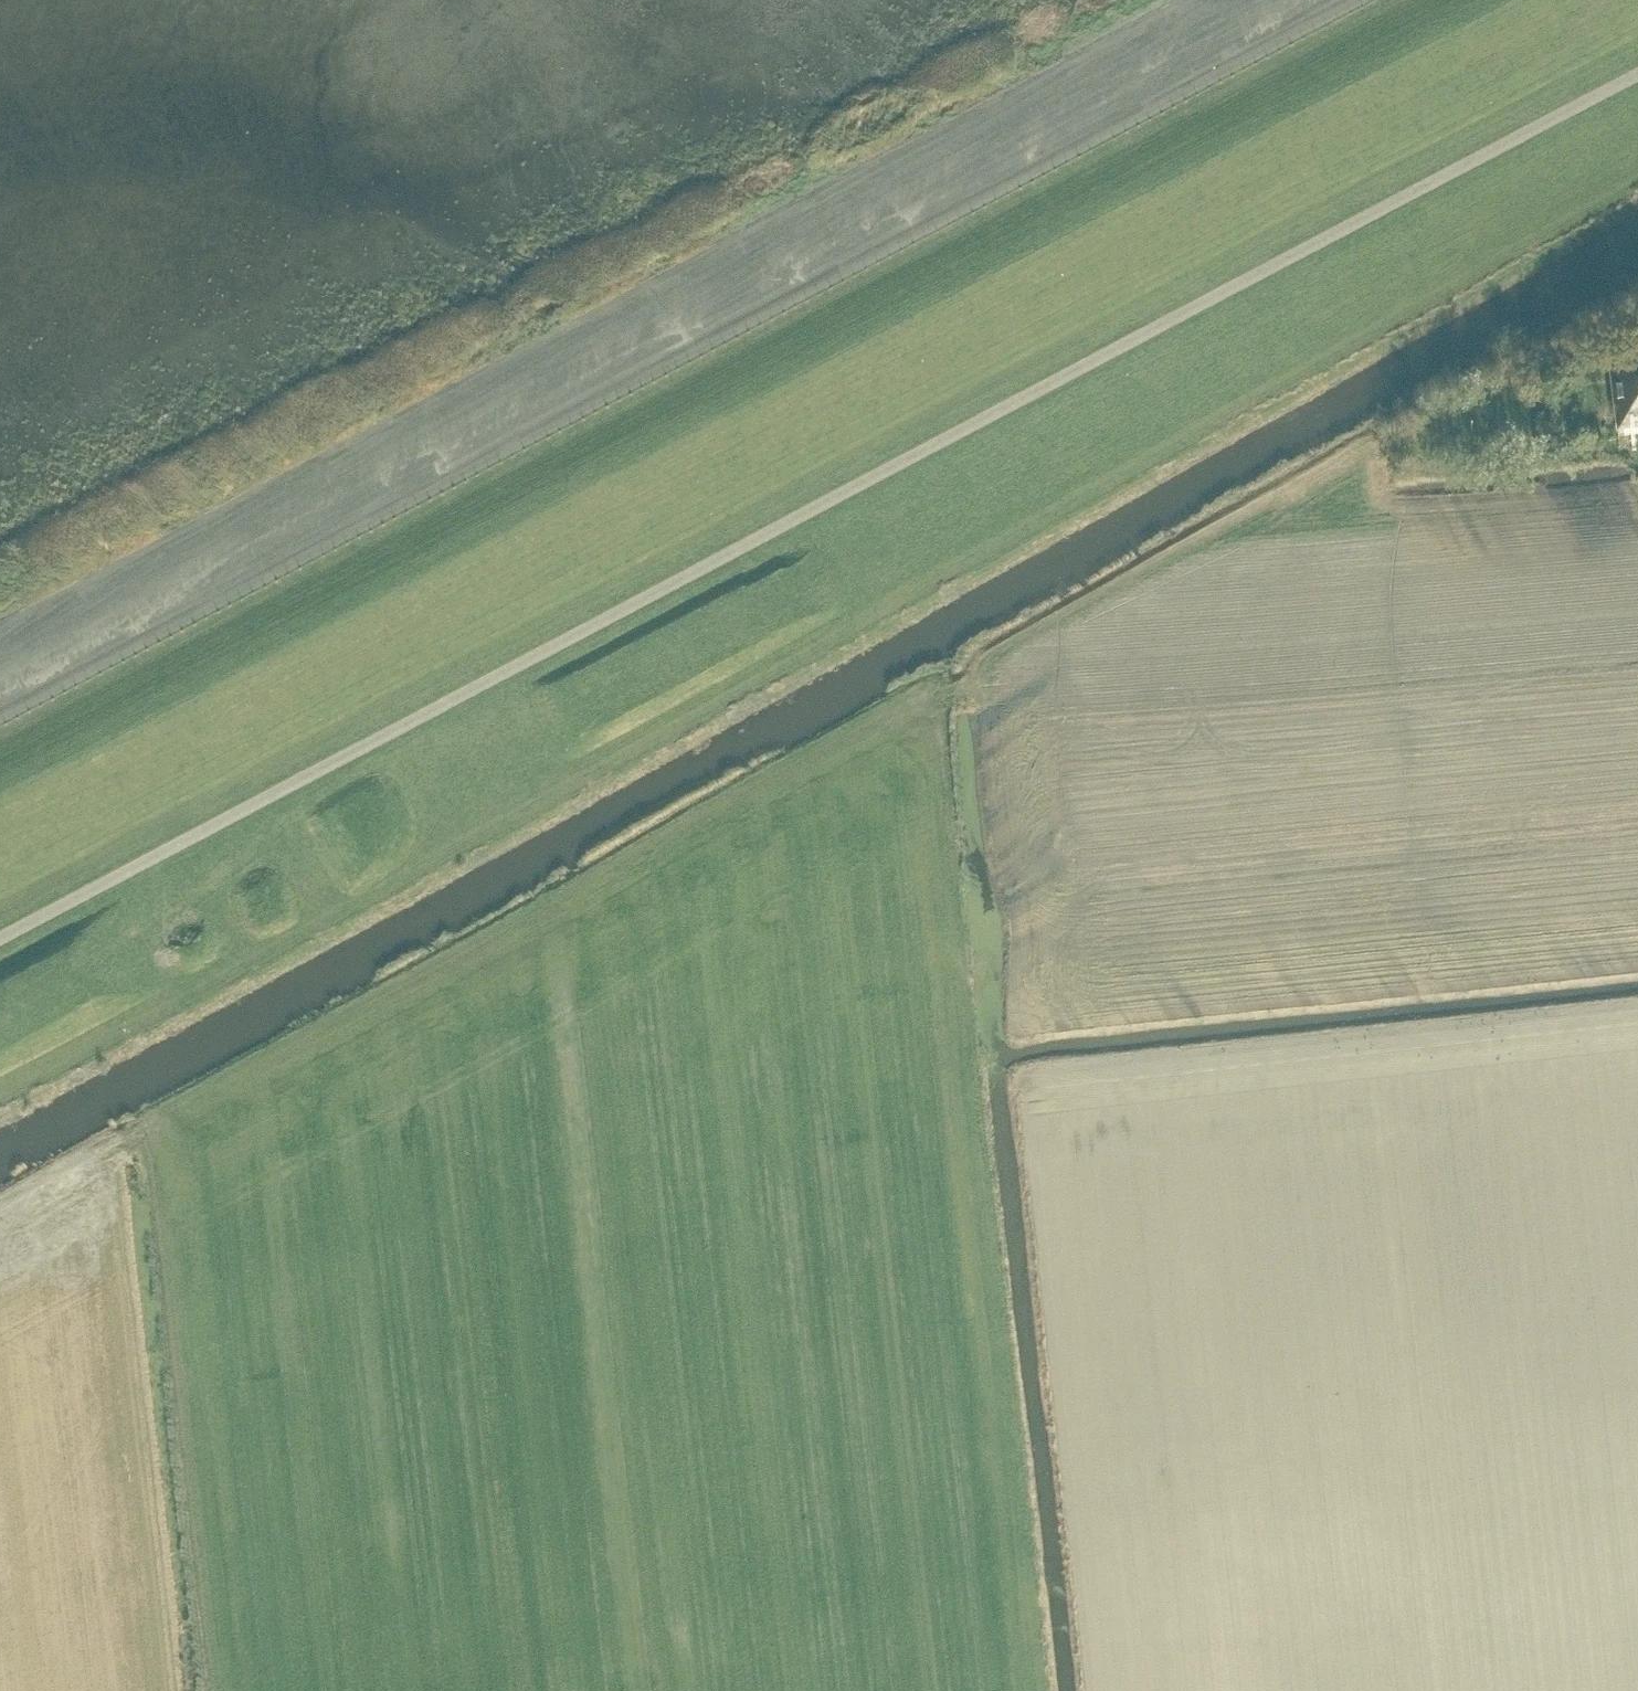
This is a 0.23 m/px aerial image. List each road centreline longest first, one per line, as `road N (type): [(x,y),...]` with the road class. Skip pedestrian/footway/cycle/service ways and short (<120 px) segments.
road 1 (unclassified): [(0,940),(1637,76)]

